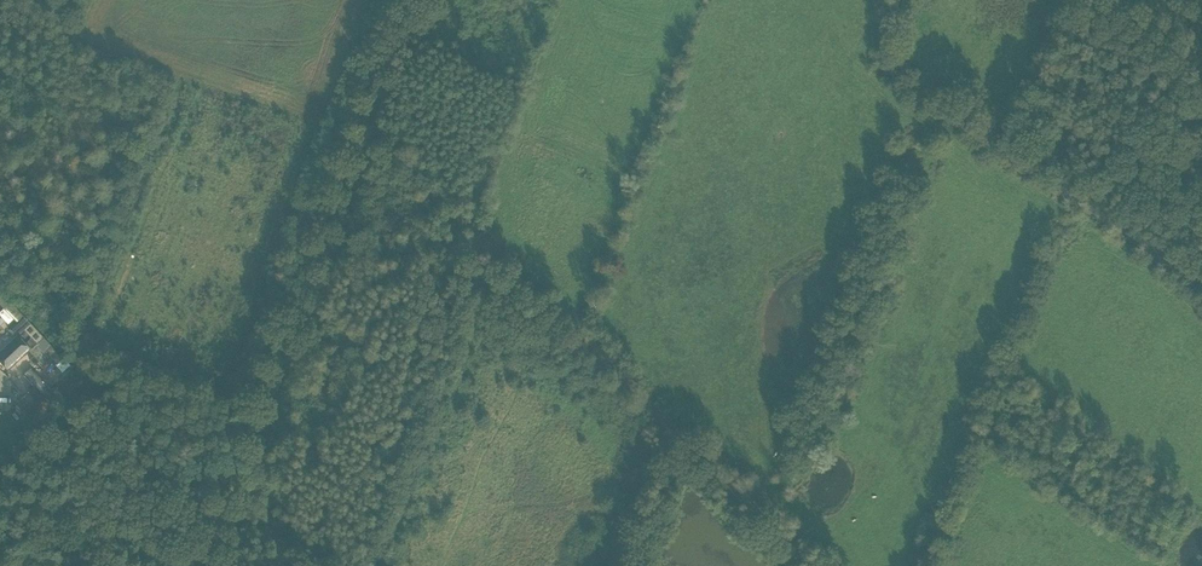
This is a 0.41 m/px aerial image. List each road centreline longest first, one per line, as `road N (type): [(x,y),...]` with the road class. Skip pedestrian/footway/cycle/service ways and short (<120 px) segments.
road 1 (track): [(815,565),(367,127)]
road 2 (track): [(413,0),(213,555)]
road 3 (track): [(1103,214),(1131,99),(1201,50)]

